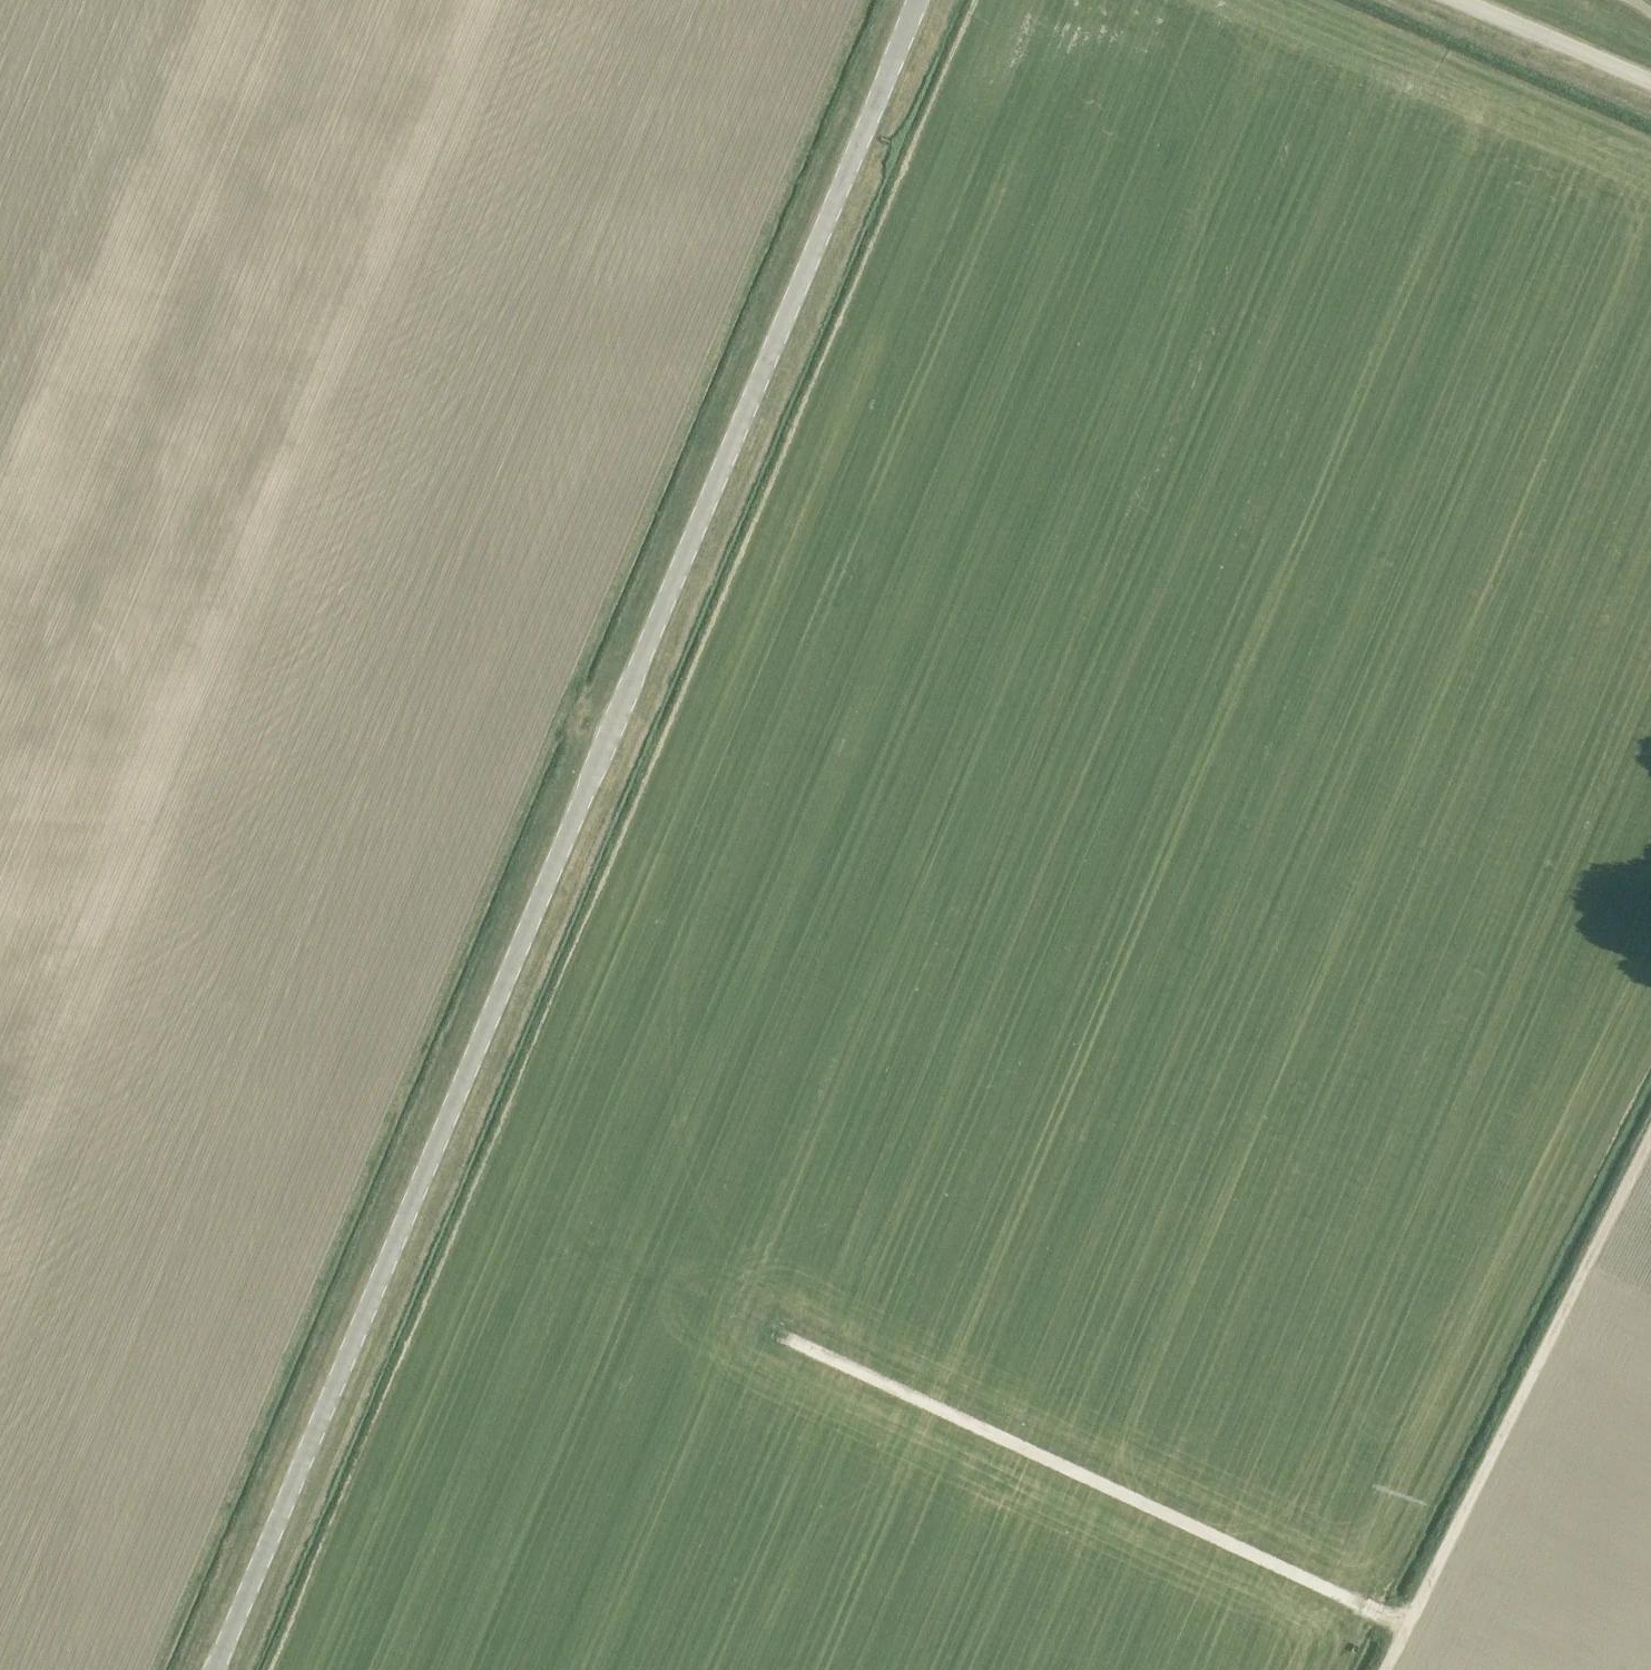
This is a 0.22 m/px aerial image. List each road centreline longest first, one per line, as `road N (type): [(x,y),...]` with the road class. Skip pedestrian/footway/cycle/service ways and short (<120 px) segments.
road 1 (residential): [(217,1669),(914,0)]
road 2 (unclassified): [(1650,80),(1459,0)]

